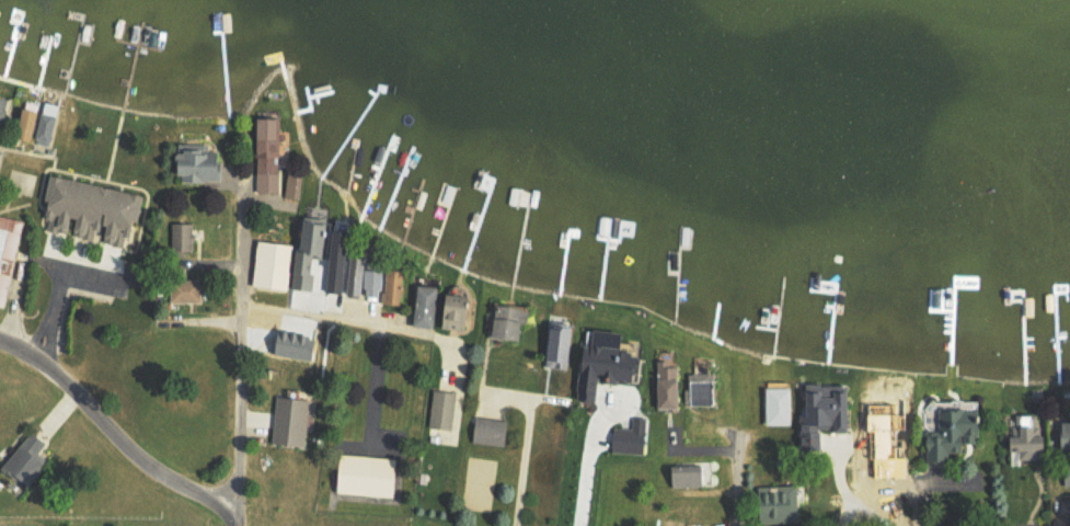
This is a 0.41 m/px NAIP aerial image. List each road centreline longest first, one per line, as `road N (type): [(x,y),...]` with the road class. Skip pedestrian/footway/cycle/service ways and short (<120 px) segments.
road 1 (residential): [(236,525),(240,191)]
road 2 (residential): [(233,525),(145,468),(55,375),(0,343)]
road 3 (residential): [(239,322),(341,320),(433,340)]
road 4 (residential): [(1069,440),(1021,443),(976,477),(964,492),(962,525)]

